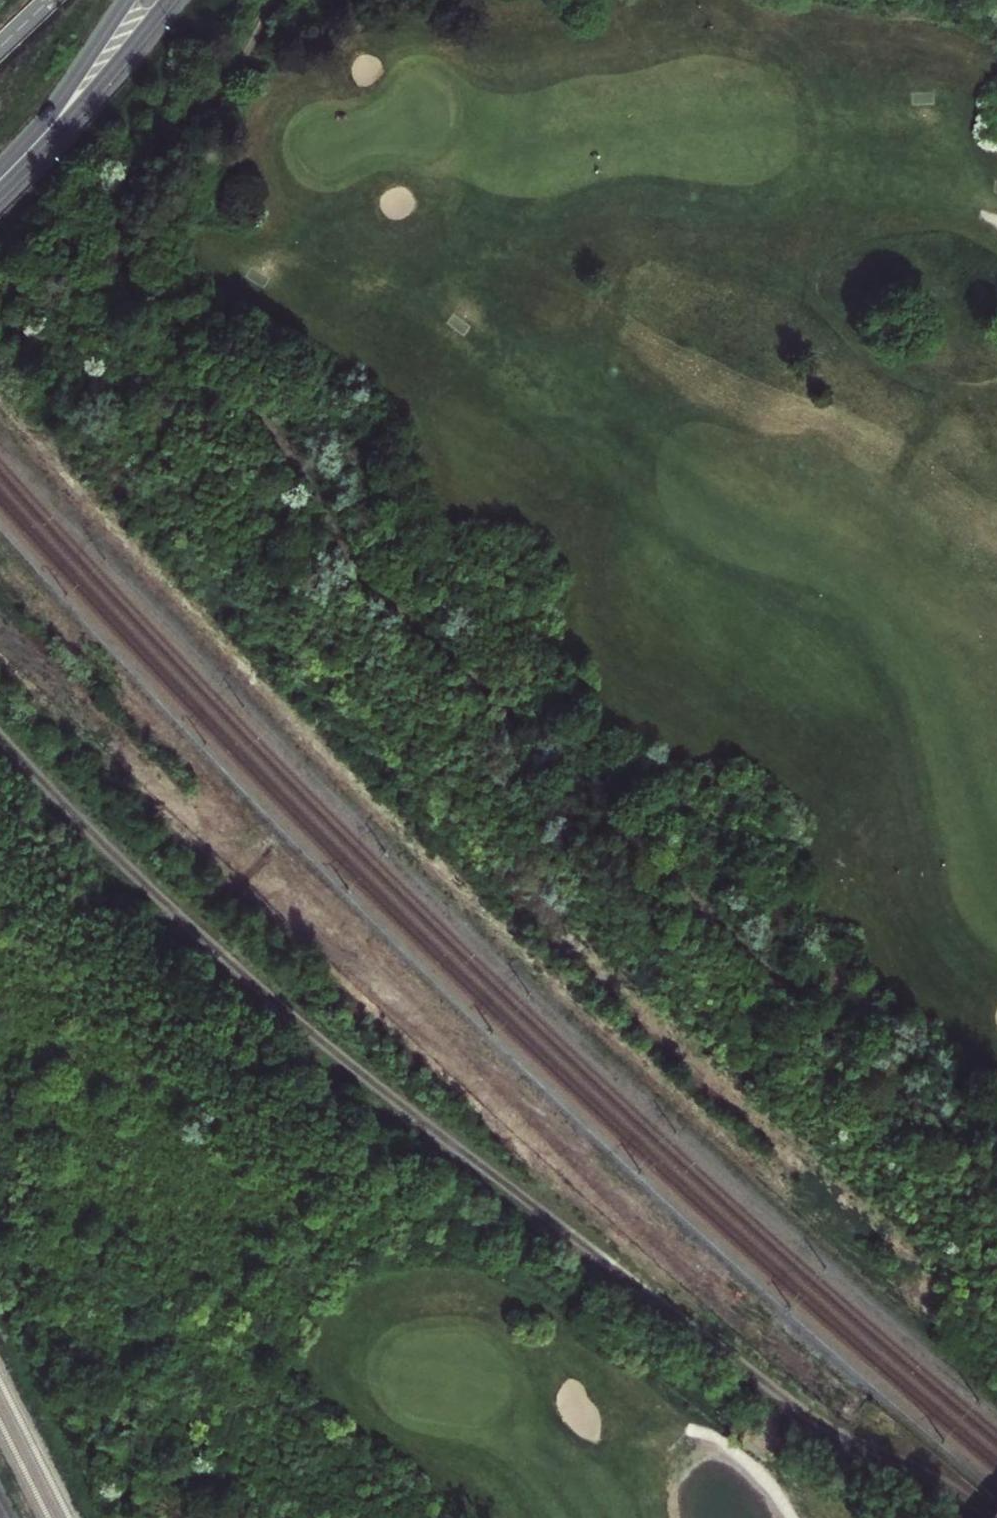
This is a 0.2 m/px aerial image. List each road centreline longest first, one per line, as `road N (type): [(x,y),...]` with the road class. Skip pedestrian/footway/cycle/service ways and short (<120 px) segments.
road 1 (track): [(0,724),(154,881),(358,1071),(818,1419),(949,1478),(992,1517)]
road 2 (secondary): [(40,137),(165,0)]
road 3 (secondary): [(125,0),(40,137)]

